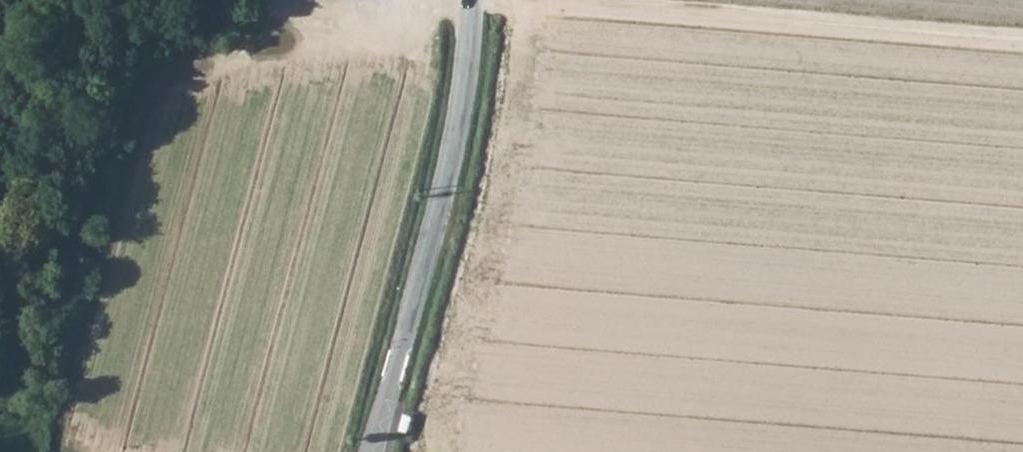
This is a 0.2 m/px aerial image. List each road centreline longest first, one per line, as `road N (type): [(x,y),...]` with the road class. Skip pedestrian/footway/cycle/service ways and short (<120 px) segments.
road 1 (residential): [(474,0),(458,134),(373,451)]

